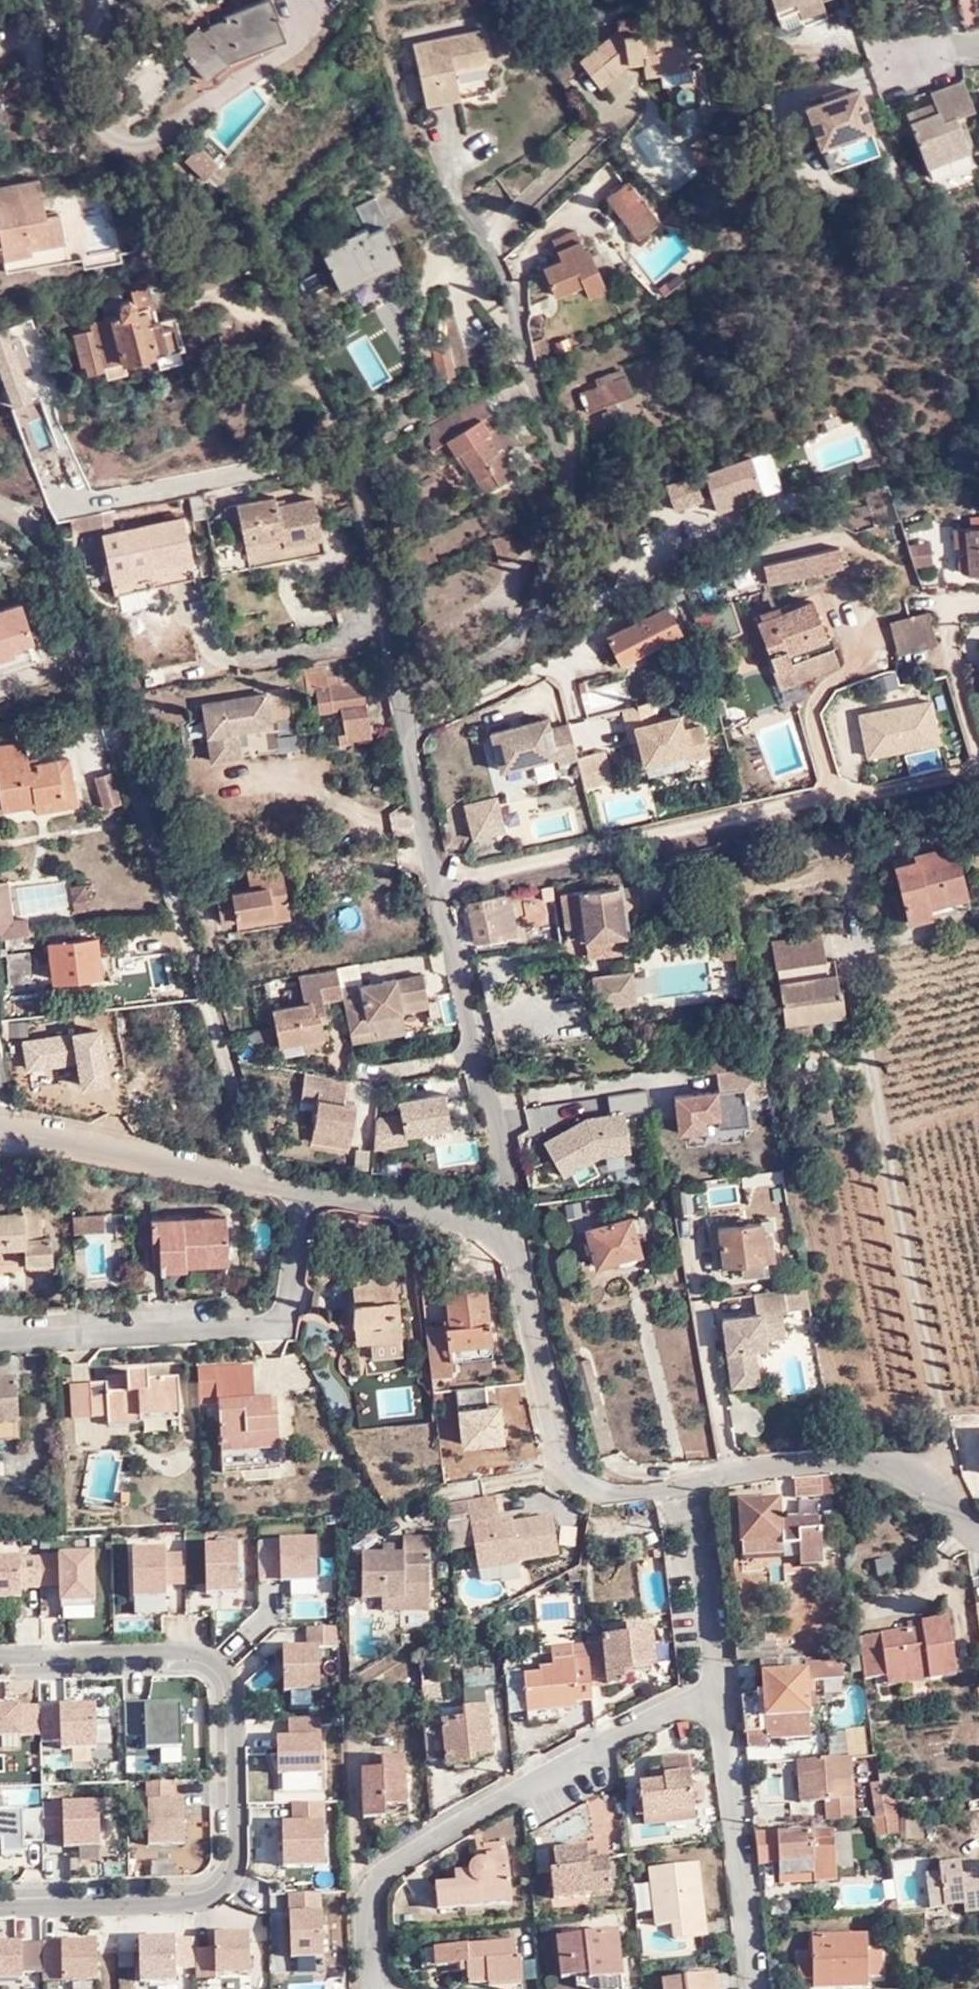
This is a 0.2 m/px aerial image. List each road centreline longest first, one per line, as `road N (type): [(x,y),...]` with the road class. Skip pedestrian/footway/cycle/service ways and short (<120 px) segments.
road 1 (residential): [(506,1216),(353,449),(247,263)]
road 2 (unclassified): [(978,1541),(923,1480),(867,1464),(598,1494),(565,1472),(506,1216)]
road 3 (residential): [(0,1907),(185,1901),(214,1894),(232,1873),(228,1703),(209,1661),(190,1649),(0,1653)]
road 4 (unclassified): [(506,1216),(296,1194),(0,1125)]
road 5 (residential): [(80,141),(56,0)]

